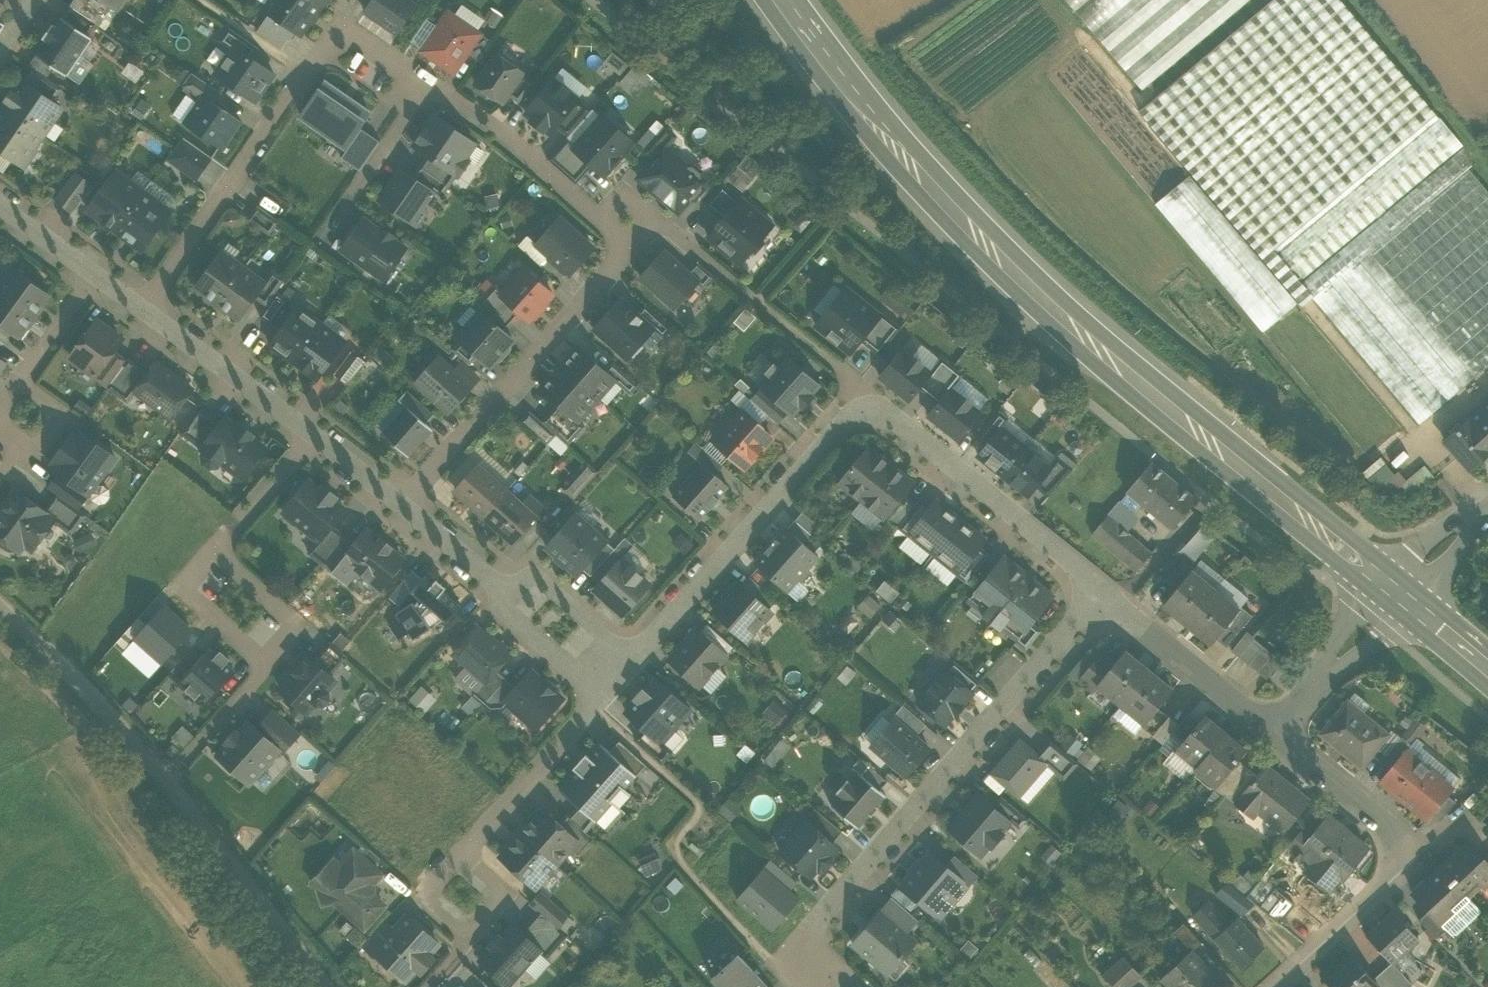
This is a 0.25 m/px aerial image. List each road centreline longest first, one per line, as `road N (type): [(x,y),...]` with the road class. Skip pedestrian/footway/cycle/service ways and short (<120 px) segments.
road 1 (secondary): [(783,0),(937,192),(1052,311),(1396,593)]
road 2 (residential): [(323,986),(165,779),(0,604)]
road 3 (residential): [(814,986),(821,923),(1109,597)]
road 4 (residential): [(145,309),(341,28),(427,86)]
road 5 (residential): [(870,393),(630,659)]
road 6 (residential): [(405,500),(629,245)]
road 7 (residential): [(870,393),(1109,597)]
road 8 (residential): [(427,86),(503,134),(601,223)]
road 9 (residential): [(1109,597),(1279,735)]
road 10 (residential): [(318,433),(145,309)]
road 11 (residential): [(601,691),(459,849)]
road 12 (residential): [(1275,986),(1421,855)]
road 13 (residential): [(1421,855),(1279,735)]
road 14 (residential): [(459,849),(506,892),(467,935),(420,892)]
road 15 (residential): [(427,86),(323,239)]
road 16 (residential): [(1279,735),(1396,593)]
road 17 (residential): [(214,550),(178,587),(270,662)]
road 18 (residential): [(270,662),(301,626),(214,550)]
road 19 (residential): [(318,433),(214,550)]
road 20 (residential): [(511,588),(537,578),(630,659)]
road 21 (residential): [(511,588),(504,604),(601,691)]
road 22 (residential): [(511,588),(405,500)]
road 23 (residential): [(95,275),(19,382)]
road 24 (secondary): [(1396,593),(1487,671)]

